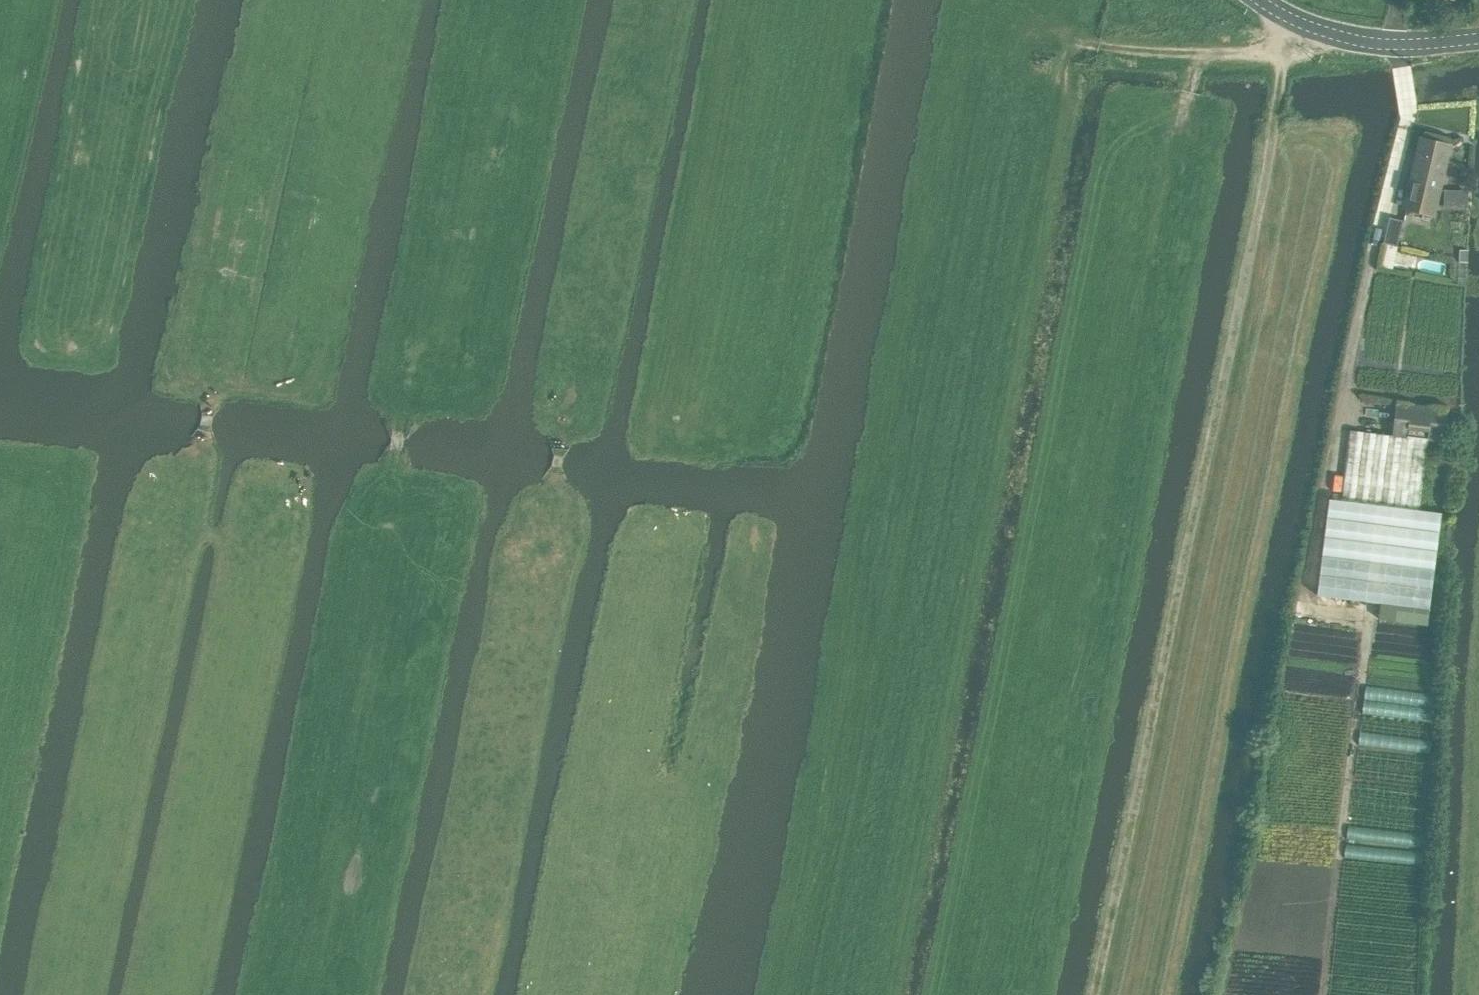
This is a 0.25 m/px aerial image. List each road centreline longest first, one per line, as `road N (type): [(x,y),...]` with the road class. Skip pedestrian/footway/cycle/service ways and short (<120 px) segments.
road 1 (tertiary): [(1256,0),(1292,24),(1377,45),(1478,39)]

